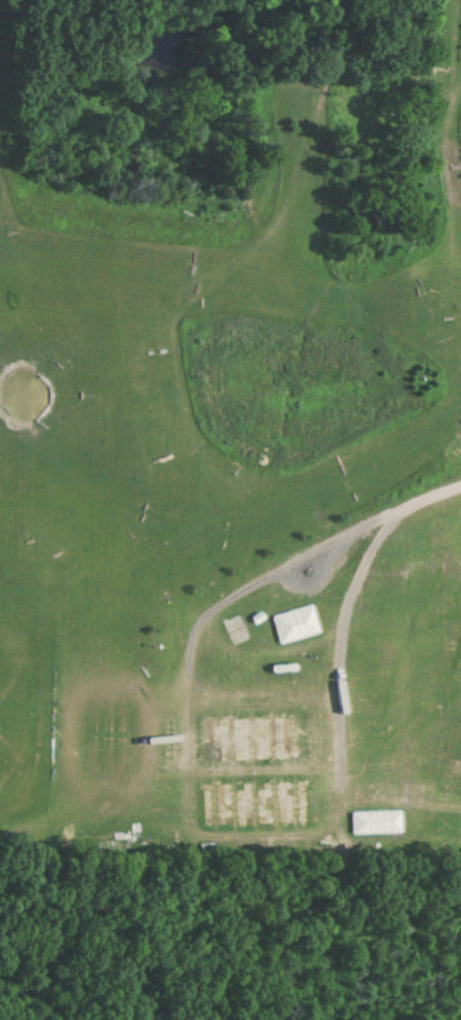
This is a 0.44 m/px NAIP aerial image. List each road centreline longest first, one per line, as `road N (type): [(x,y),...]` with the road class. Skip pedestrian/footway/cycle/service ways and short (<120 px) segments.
road 1 (track): [(403,509),(345,607),(339,783)]
road 2 (track): [(403,509),(215,607),(196,631),(189,676)]

